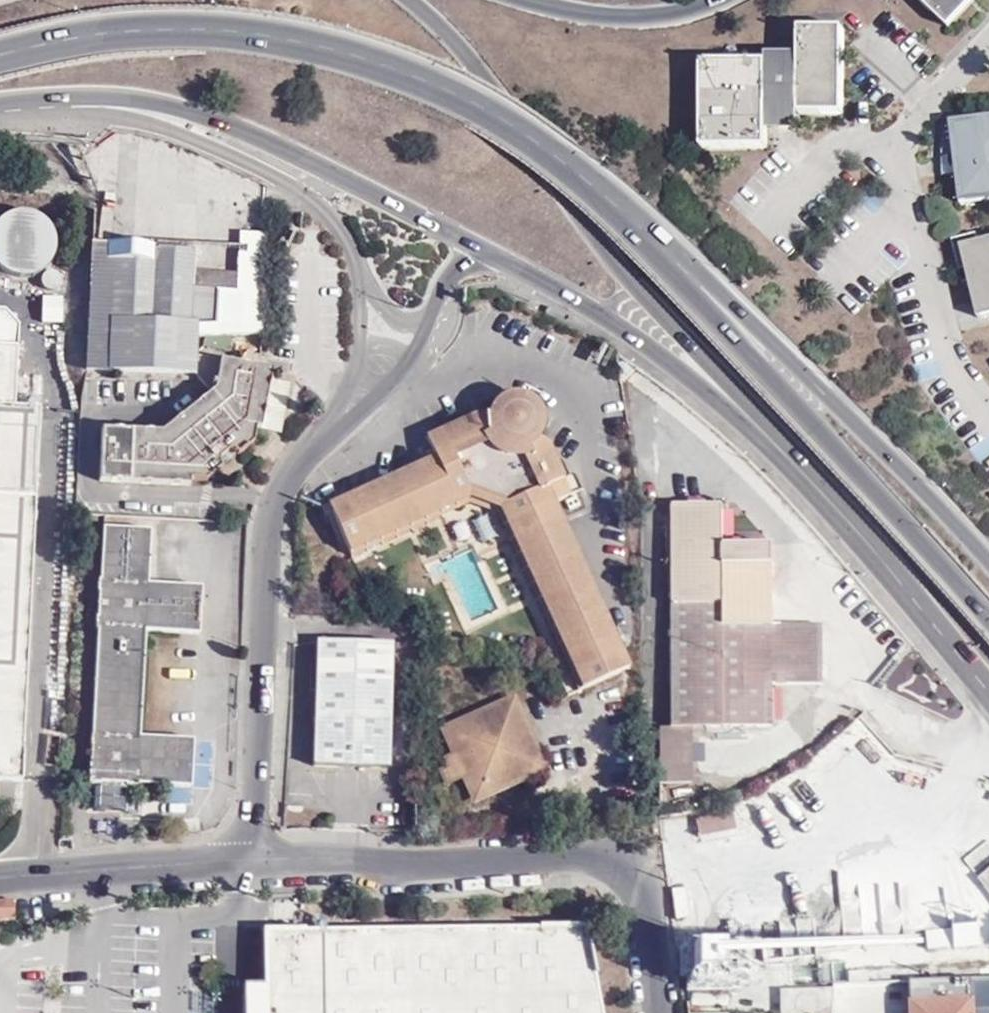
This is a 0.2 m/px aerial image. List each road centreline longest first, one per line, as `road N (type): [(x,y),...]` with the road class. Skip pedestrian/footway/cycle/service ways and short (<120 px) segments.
road 1 (primary): [(988,619),(556,156)]
road 2 (primary): [(988,559),(681,249),(556,156)]
road 3 (motorway): [(412,0),(480,70),(631,279),(785,450)]
road 4 (unclassified): [(252,860),(640,852),(655,1012)]
road 5 (primary): [(0,103),(98,96),(166,103),(296,152),(482,252)]
road 6 (primary): [(556,156),(448,90),(326,47),(220,29),(95,34)]
road 7 (unclassified): [(0,115),(146,122),(281,179),(337,227),(358,294)]
road 8 (unclassified): [(252,860),(272,525),(291,476),(324,442)]
road 9 (primary): [(482,252),(670,360),(785,450)]
road 10 (primary): [(785,450),(988,692)]
road 11 (unclassified): [(912,146),(908,183),(949,342),(988,399)]
road 12 (unclassified): [(0,876),(252,860)]
road 13 (unclassified): [(528,0),(658,17),(722,0)]
road 14 (unclassified): [(912,146),(841,138),(769,214)]
road 15 (unclassified): [(324,442),(405,370),(428,322)]
road 16 (unclassified): [(358,294),(355,374),(324,442)]
road 17 (unclassified): [(988,45),(915,108),(912,146)]

